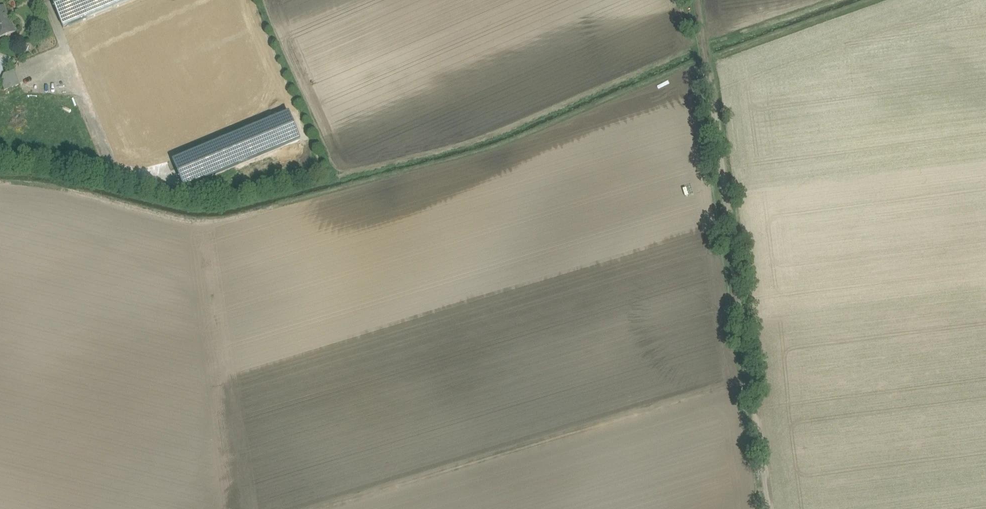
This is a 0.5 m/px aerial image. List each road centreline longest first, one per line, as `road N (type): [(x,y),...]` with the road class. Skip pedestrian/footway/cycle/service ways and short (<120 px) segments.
road 1 (track): [(770,508),(701,0)]
road 2 (track): [(753,383),(328,508)]

